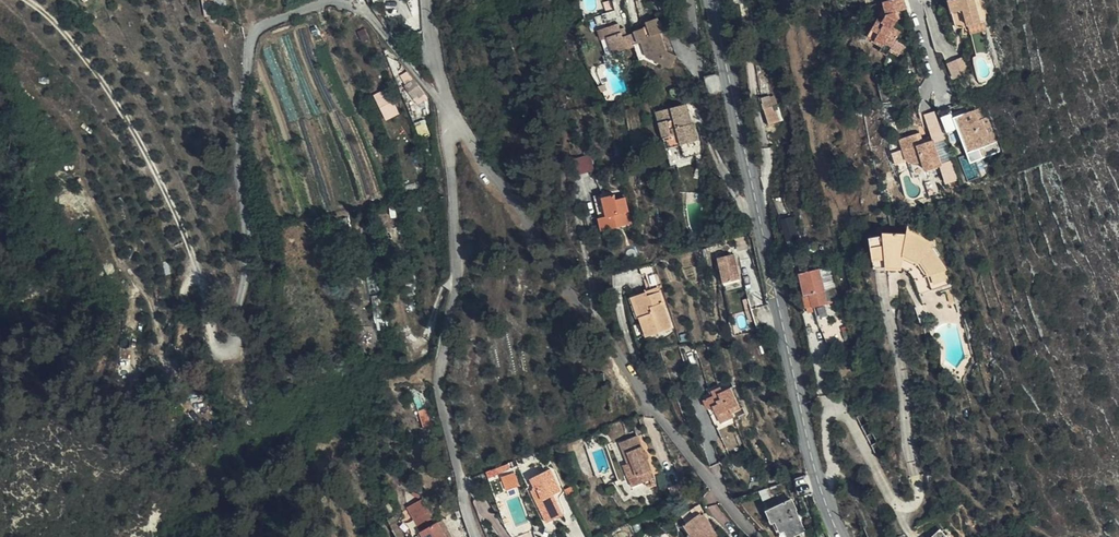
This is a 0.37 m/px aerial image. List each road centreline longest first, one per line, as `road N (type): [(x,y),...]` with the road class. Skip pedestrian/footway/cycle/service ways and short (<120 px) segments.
road 1 (tertiary): [(714,0),(820,481),(842,536)]
road 2 (unclassified): [(456,122),(653,407),(762,536)]
road 3 (unclassified): [(456,122),(458,272),(440,383),(481,536)]
road 4 (track): [(0,39),(56,100),(90,177),(137,306),(137,377)]
road 5 (track): [(127,275),(148,288),(178,397),(202,428),(212,412),(184,367),(192,256)]

